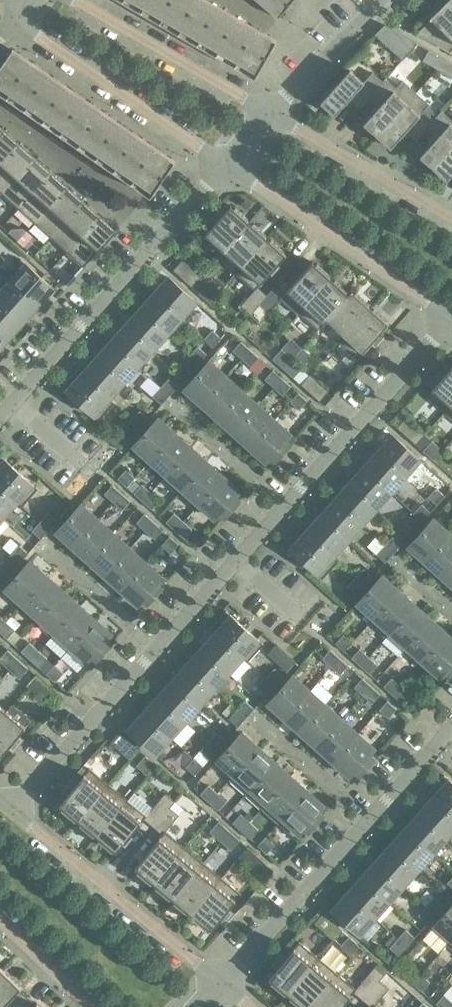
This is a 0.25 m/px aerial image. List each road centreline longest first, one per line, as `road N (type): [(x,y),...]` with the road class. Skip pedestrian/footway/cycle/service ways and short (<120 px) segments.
road 1 (residential): [(9,808),(449,316)]
road 2 (residential): [(221,984),(451,726)]
road 3 (residential): [(0,417),(227,164)]
road 4 (residential): [(221,984),(9,808)]
road 5 (residential): [(227,164),(449,316)]
road 6 (residential): [(12,18),(227,164)]
road 7 (residential): [(270,112),(74,0)]
road 8 (residential): [(451,219),(270,112)]
road 9 (residential): [(270,112),(382,0)]
road 10 (residential): [(0,919),(91,1006)]

